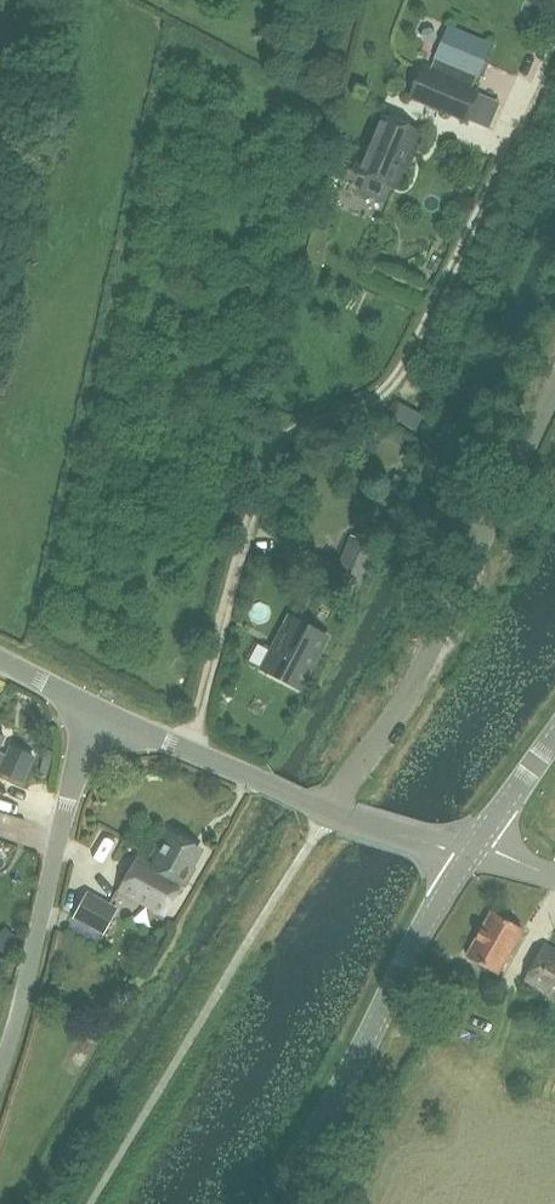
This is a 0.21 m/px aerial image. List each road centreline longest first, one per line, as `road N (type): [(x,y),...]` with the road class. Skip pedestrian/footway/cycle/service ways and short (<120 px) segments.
road 1 (track): [(189,750),(268,463),(292,434),(365,404),(401,369),(554,56)]
road 2 (unclassified): [(329,812),(413,680),(554,385)]
road 3 (tertiary): [(273,1203),(469,852)]
road 4 (unclassified): [(0,1063),(19,1011),(86,704)]
road 5 (unclassified): [(329,812),(86,704)]
road 6 (unclassified): [(469,852),(329,812)]
road 7 (tertiary): [(469,852),(554,735)]

